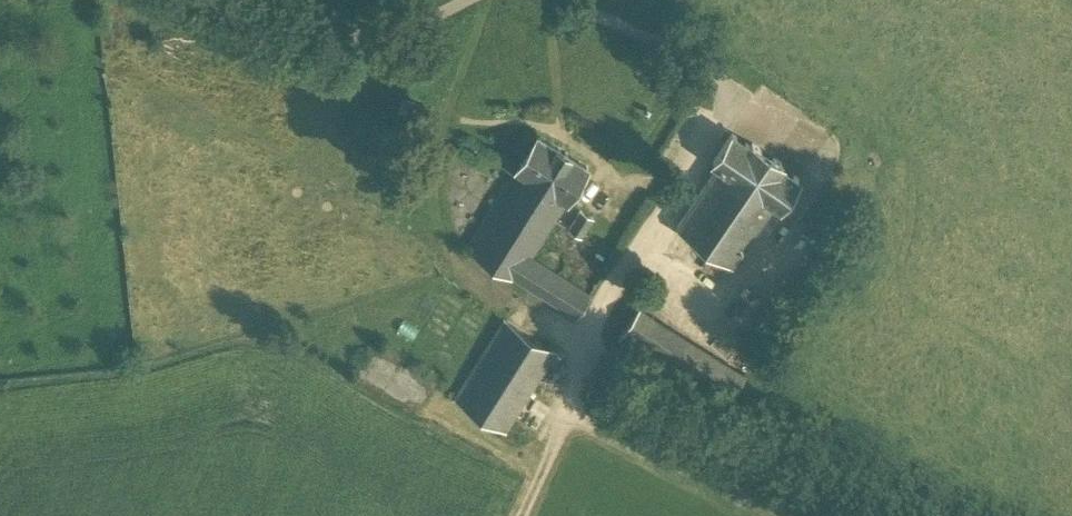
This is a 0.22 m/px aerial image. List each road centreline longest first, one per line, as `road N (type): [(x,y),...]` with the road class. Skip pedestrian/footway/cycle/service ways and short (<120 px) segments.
road 1 (track): [(880,515),(594,359),(520,515)]
road 2 (track): [(554,0),(692,61),(716,83),(711,140),(594,313),(588,335),(594,359)]
road 3 (track): [(487,0),(438,152),(437,221),(454,261),(594,359)]
road 4 (track): [(459,0),(340,33),(262,0)]

